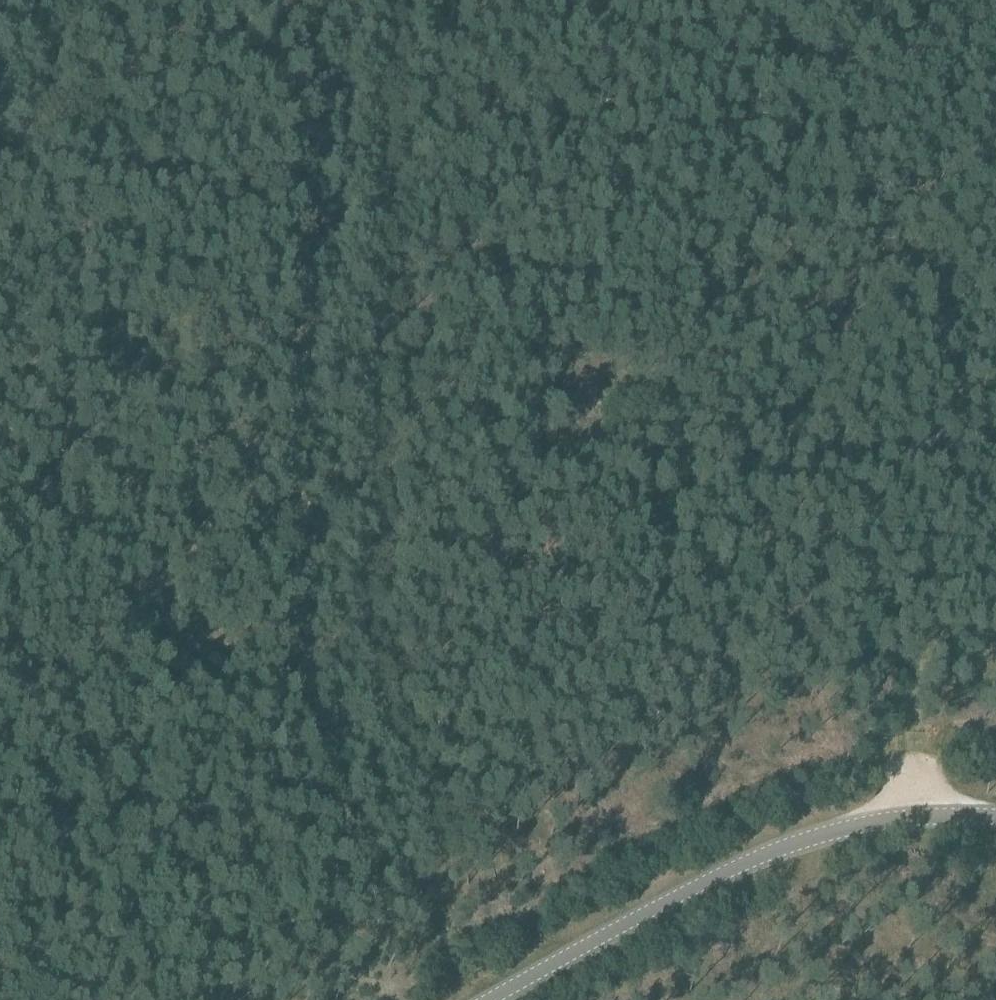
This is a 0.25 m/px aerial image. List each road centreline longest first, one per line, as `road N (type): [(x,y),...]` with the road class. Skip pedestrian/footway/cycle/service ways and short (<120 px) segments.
road 1 (tertiary): [(489,999),(658,902),(817,834),(917,812),(995,814)]
road 2 (track): [(942,614),(917,741),(917,812)]

